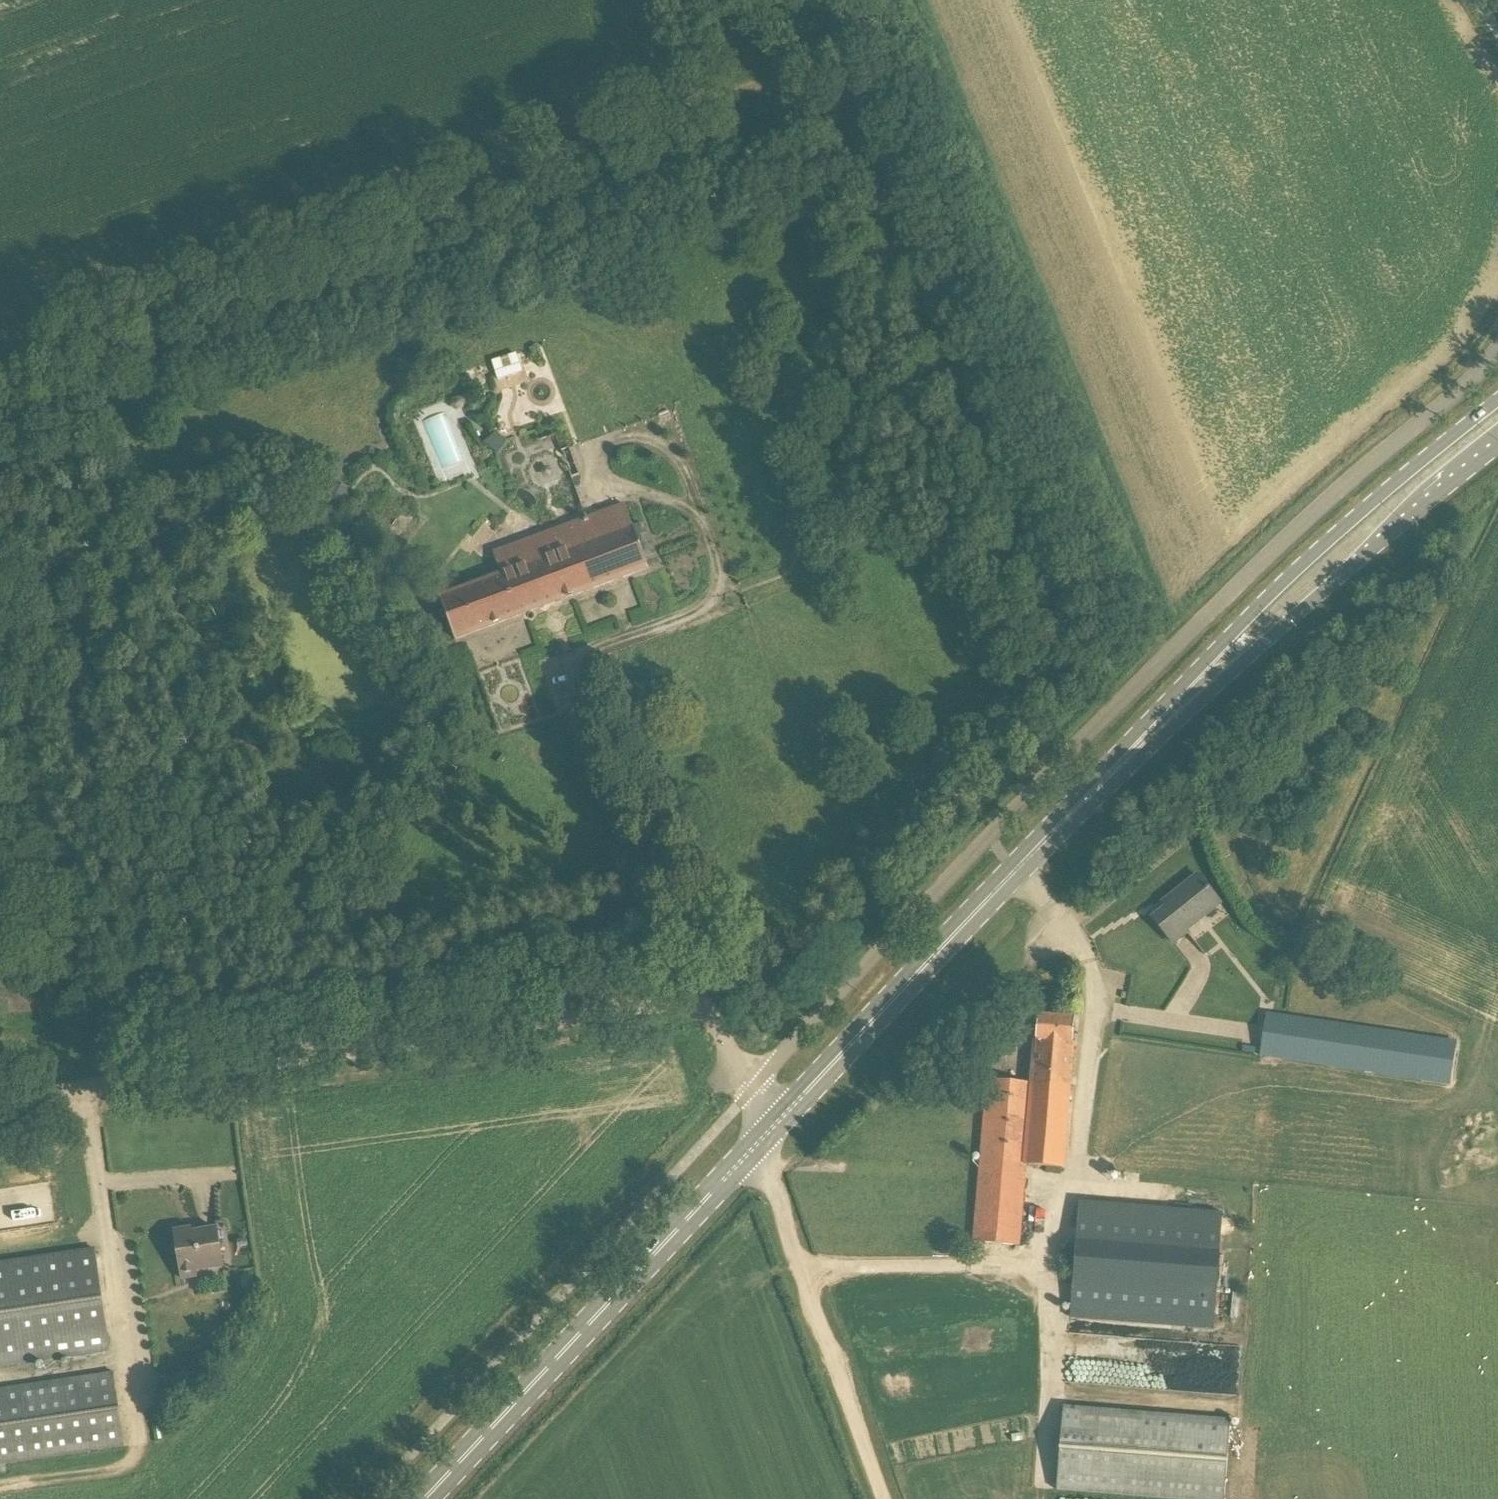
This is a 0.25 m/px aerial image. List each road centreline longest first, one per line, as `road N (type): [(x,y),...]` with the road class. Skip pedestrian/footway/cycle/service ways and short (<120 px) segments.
road 1 (unclassified): [(762,1138),(753,1089),(956,870),(1238,585),(1497,349)]
road 2 (track): [(0,1103),(699,991),(753,1089)]
road 3 (primary): [(762,1138),(1184,700)]
road 4 (primary): [(419,1498),(762,1138)]
road 5 (primary): [(1497,404),(1349,521),(1235,634),(1184,700)]
road 6 (primary): [(1184,700),(1249,657),(1497,450)]
road 7 (track): [(762,1138),(774,1195),(885,1498)]

